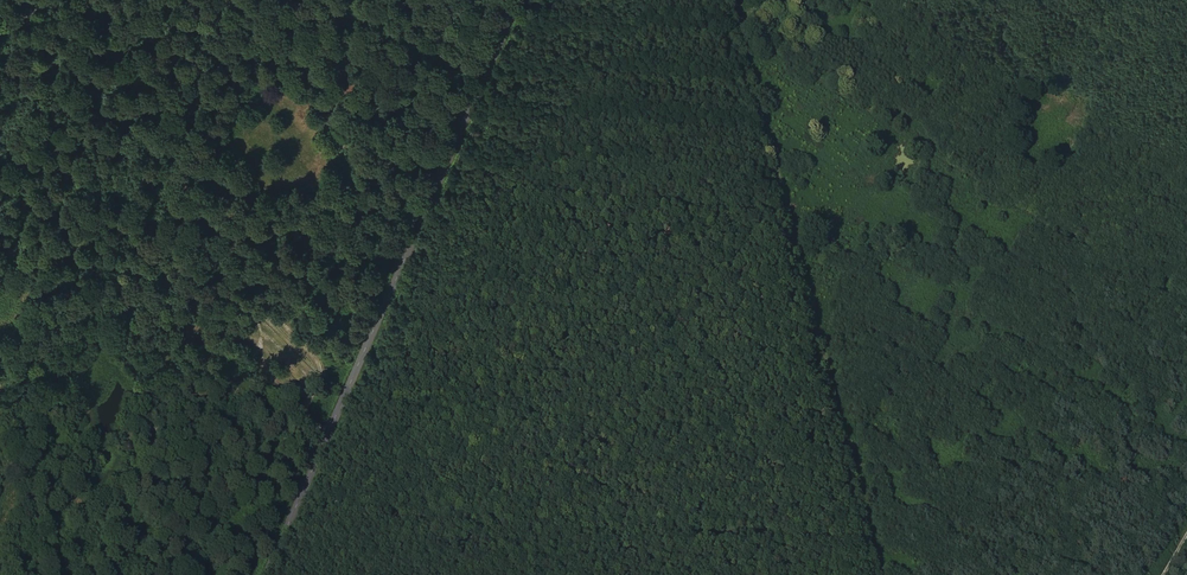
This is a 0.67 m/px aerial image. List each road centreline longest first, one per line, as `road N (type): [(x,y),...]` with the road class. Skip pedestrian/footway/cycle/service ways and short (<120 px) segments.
road 1 (tertiary): [(521,0),(268,574)]
road 2 (track): [(768,0),(739,15),(883,574)]

